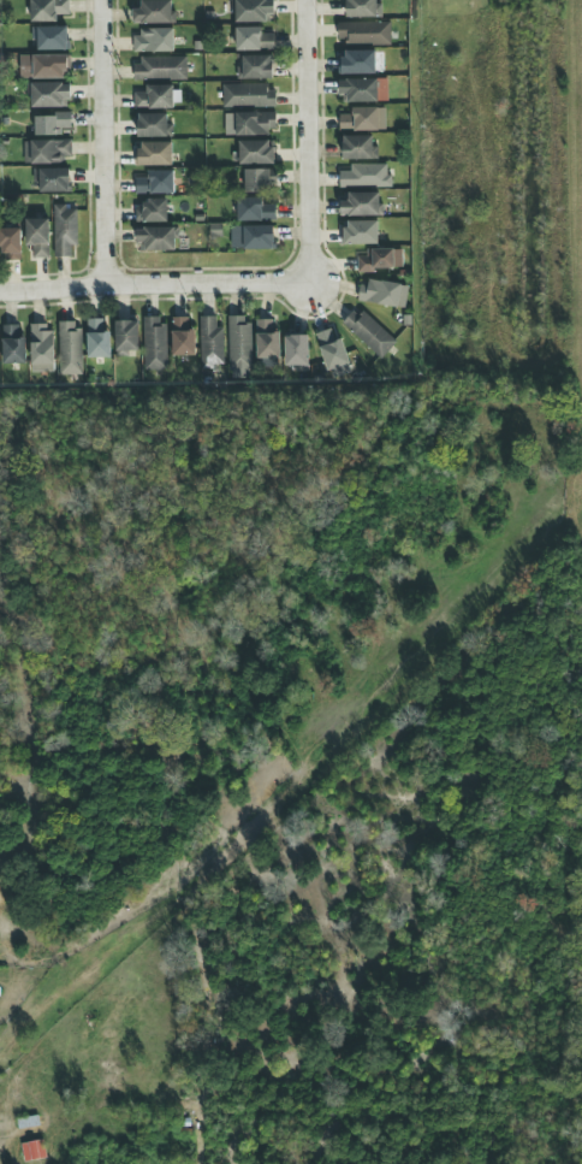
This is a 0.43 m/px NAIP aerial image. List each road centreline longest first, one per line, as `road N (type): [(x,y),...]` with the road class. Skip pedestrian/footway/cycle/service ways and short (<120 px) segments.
road 1 (residential): [(307,282),(0,291)]
road 2 (residential): [(102,285),(99,0)]
road 3 (residential): [(307,0),(307,282)]

